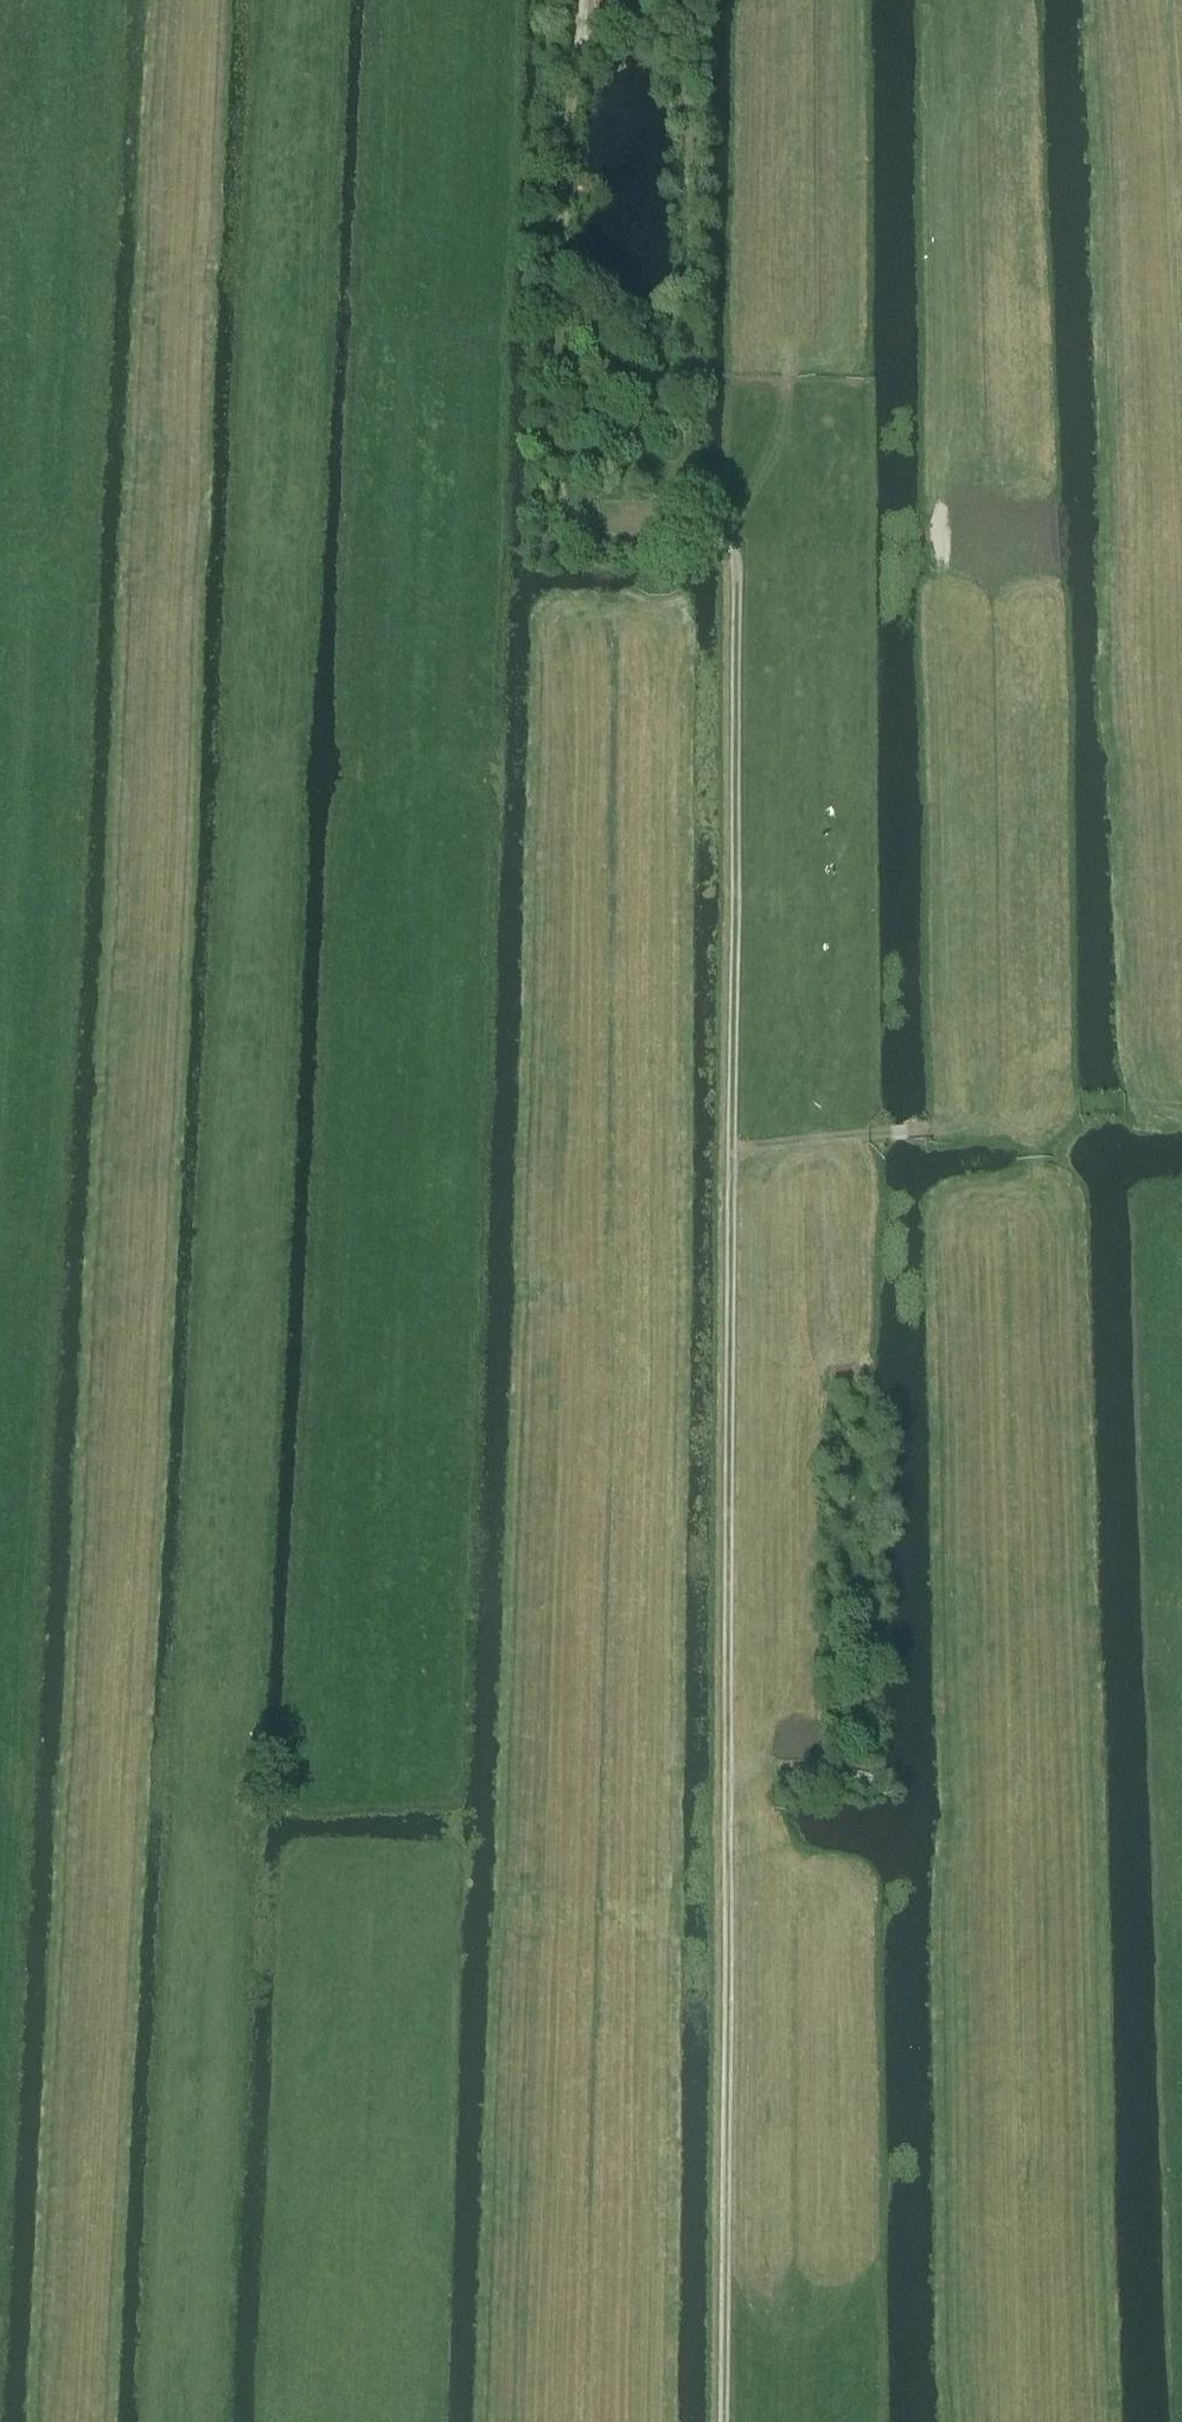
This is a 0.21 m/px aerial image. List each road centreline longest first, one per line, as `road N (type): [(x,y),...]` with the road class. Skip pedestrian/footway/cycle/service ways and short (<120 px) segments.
road 1 (track): [(717,2421),(727,568)]

